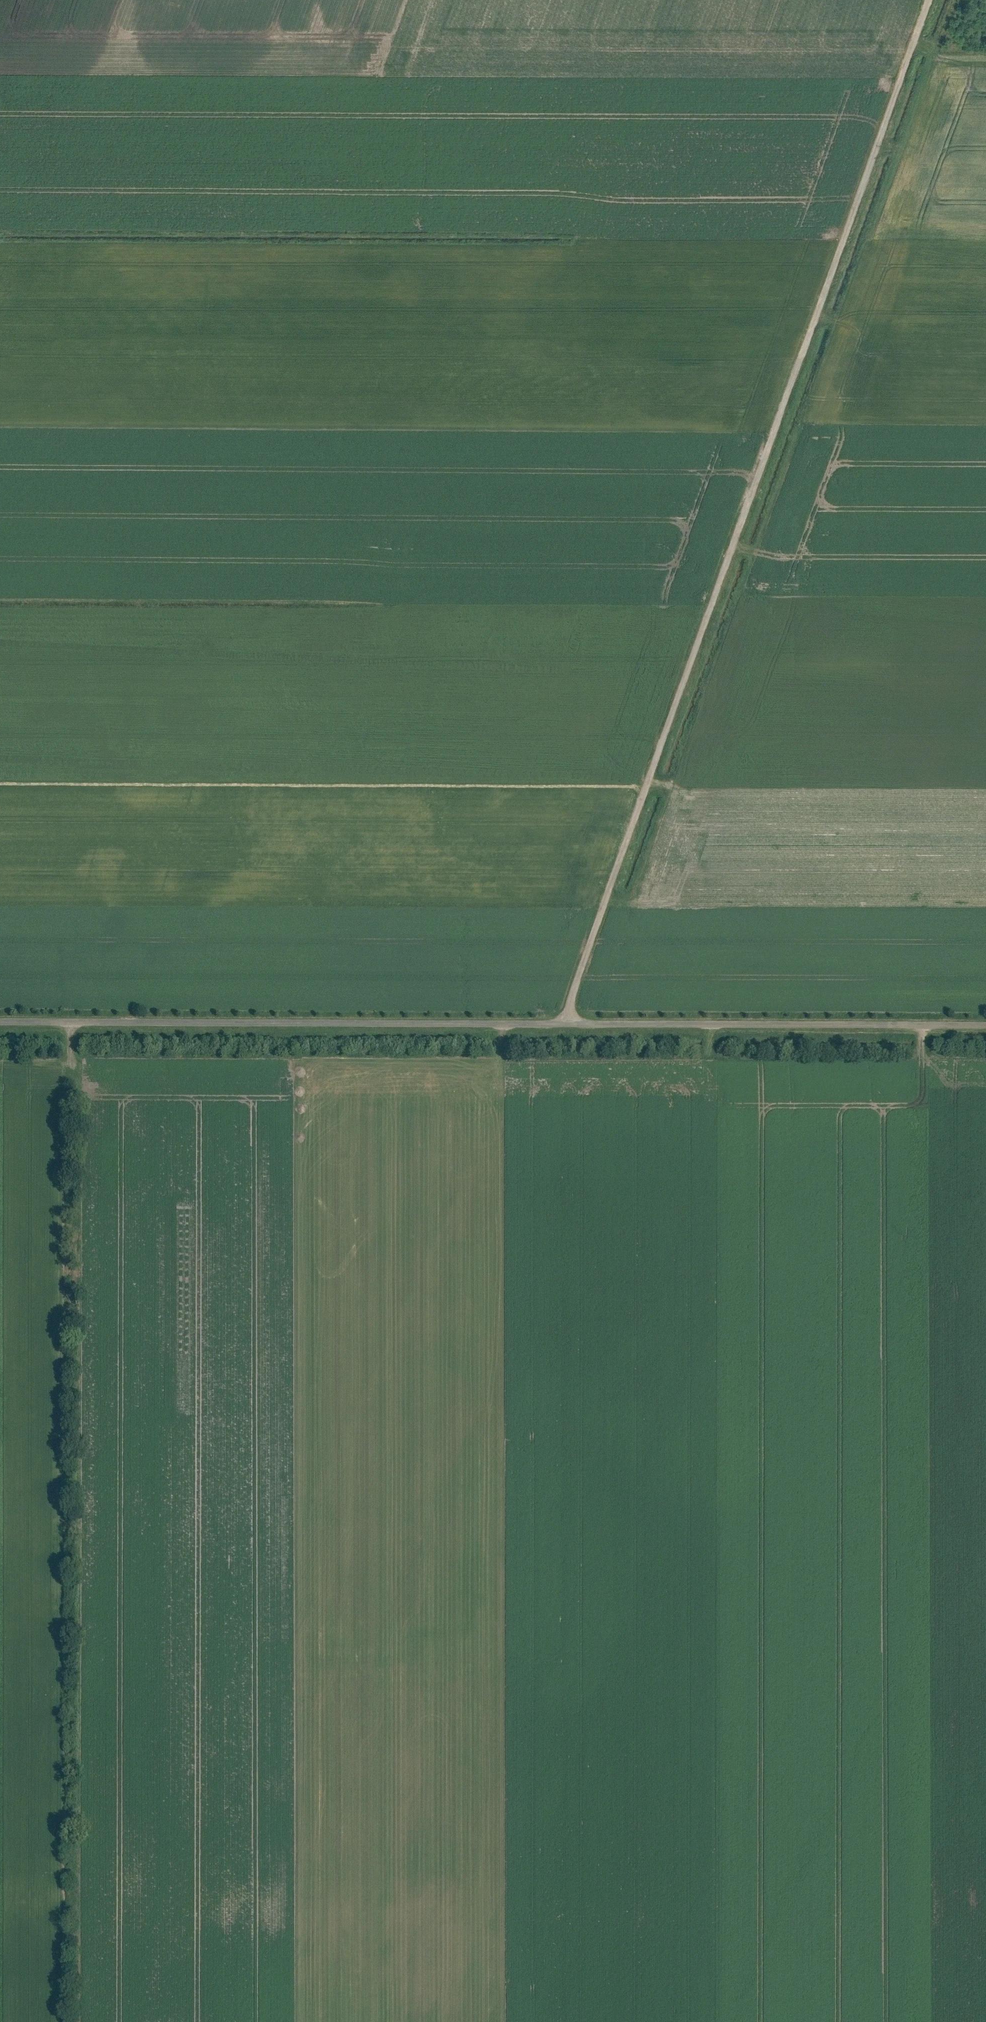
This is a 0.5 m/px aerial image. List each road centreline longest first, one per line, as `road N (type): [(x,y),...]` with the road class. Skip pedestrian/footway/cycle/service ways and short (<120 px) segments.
road 1 (track): [(558,1019),(560,993),(916,0)]
road 2 (unclassified): [(985,1022),(0,1019)]

